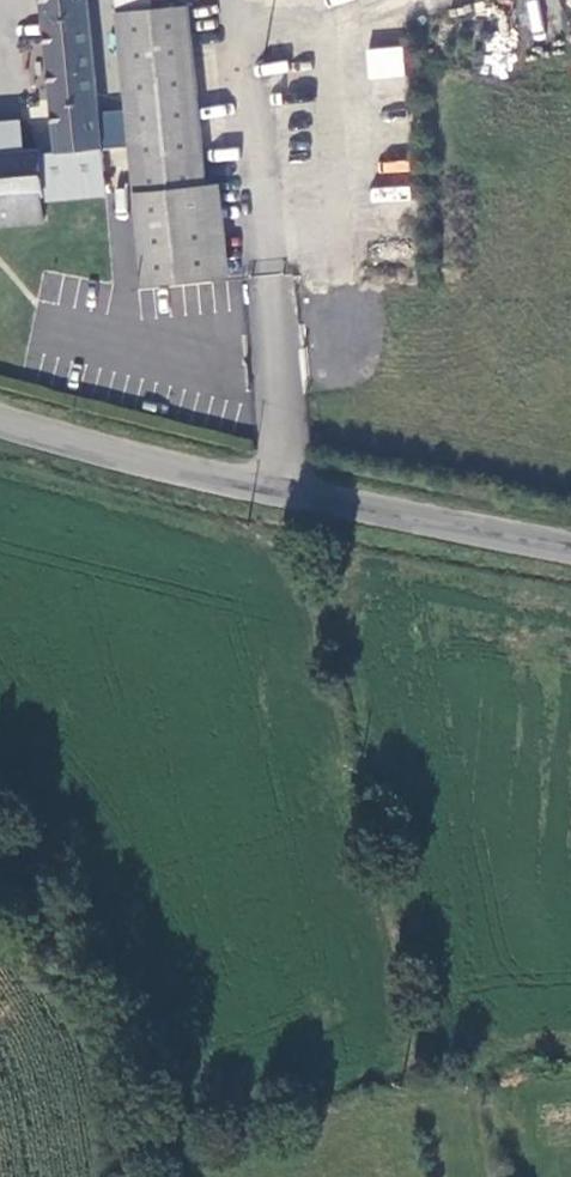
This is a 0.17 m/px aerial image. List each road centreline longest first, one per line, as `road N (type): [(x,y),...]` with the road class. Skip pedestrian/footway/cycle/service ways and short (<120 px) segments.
road 1 (tertiary): [(570,543),(240,479),(0,414)]

